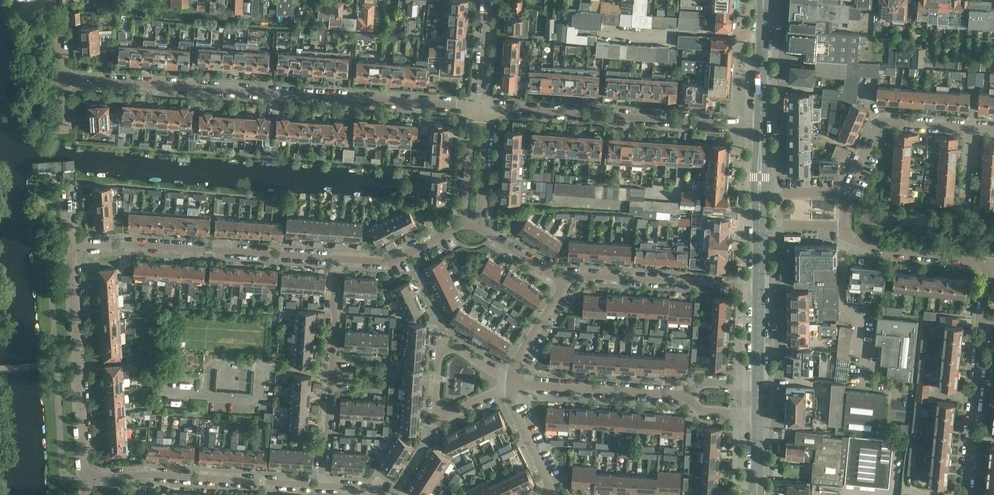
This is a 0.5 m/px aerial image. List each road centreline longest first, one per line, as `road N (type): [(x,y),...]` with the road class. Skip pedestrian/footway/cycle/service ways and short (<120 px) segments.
road 1 (residential): [(472,107),(65,78)]
road 2 (residential): [(763,124),(487,108)]
road 3 (residential): [(338,257),(78,247)]
road 4 (residential): [(85,480),(323,486)]
road 5 (residential): [(78,247),(71,259),(85,480)]
road 6 (residential): [(965,494),(988,264)]
road 7 (residential): [(510,374),(445,343),(434,415),(443,423),(509,398)]
road 8 (residential): [(759,287),(562,274)]
road 9 (residential): [(161,394),(257,401),(268,368),(332,373)]
road 10 (residential): [(688,395),(511,384)]
road 11 (residential): [(972,128),(878,123),(845,190)]
road 12 (residential): [(844,225),(847,237),(891,252),(988,264)]
road 13 (residential): [(463,223),(392,260),(338,257)]
road 14 (secondary): [(763,124),(764,0)]

